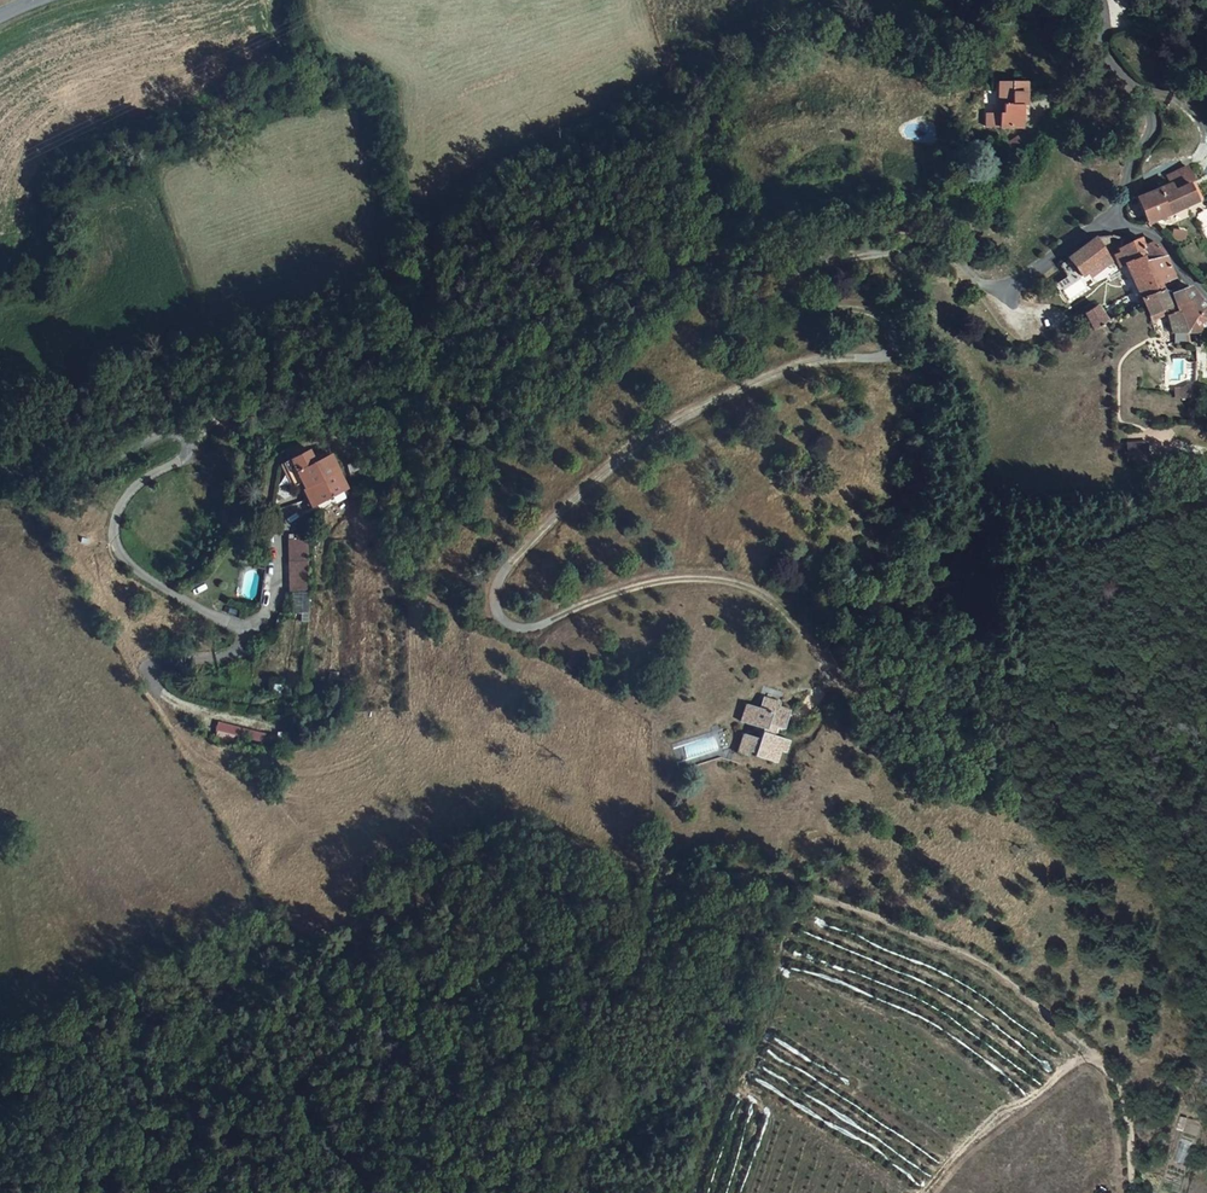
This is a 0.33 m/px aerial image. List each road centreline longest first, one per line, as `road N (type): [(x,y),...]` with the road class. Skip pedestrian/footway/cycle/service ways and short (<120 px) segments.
road 1 (track): [(1008,287),(985,288),(935,249),(793,275),(776,294),(789,314),(849,310),(882,322),(889,346),(874,358),(824,361),(751,384),(663,434),(577,494),(503,567),(485,608),(505,632),(690,583),(745,594),(824,661),(825,685)]
road 2 (track): [(278,1025),(430,944),(549,935),(678,873),(736,874),(837,900),(966,952),(1010,977),(1089,1059)]
road 3 (residential): [(0,469),(90,468),(161,433),(189,436),(188,461),(126,496),(115,539),(146,577),(245,632)]
road 4 (track): [(453,1192),(469,1098),(490,1068),(638,952),(678,873)]
road 5 (residential): [(1102,215),(1119,196),(1150,117),(1106,51),(1101,0)]
road 6 (track): [(1089,1059),(977,1136),(922,1192)]
road 7 (track): [(1089,1059),(1125,1095),(1133,1192)]

